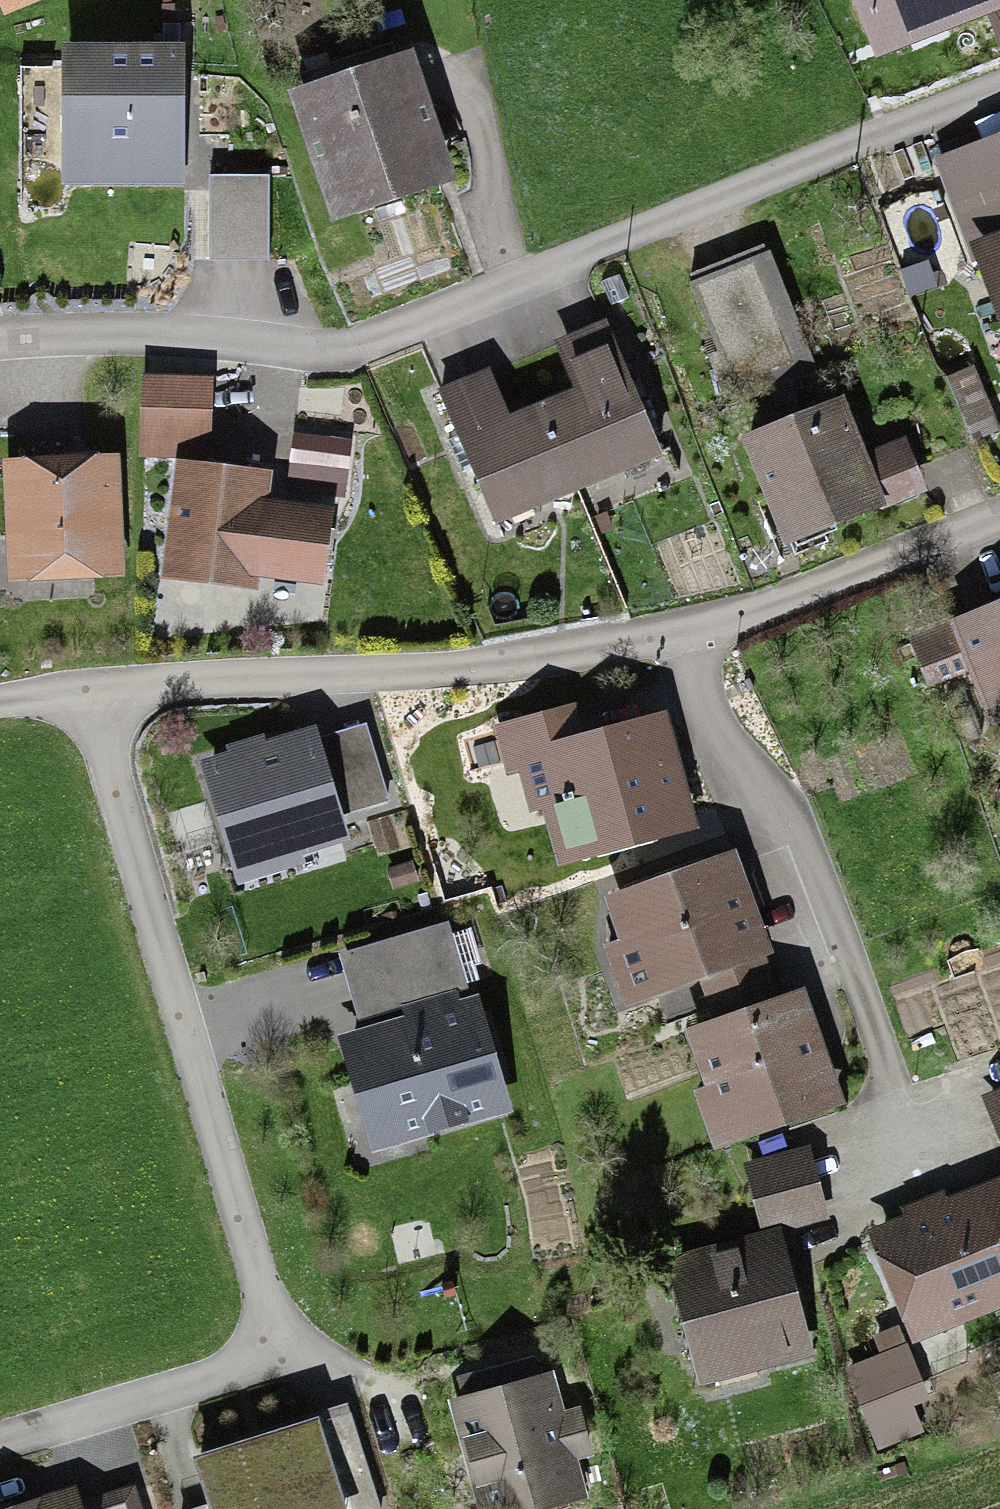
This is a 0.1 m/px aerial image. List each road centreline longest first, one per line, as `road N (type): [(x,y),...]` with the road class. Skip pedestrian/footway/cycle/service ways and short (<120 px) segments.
road 1 (residential): [(677,631),(485,664),(88,687),(280,1351)]
road 2 (residential): [(999,84),(342,351),(148,336),(0,341)]
road 3 (residential): [(894,1090),(803,838),(717,725),(677,631)]
road 4 (residential): [(999,514),(761,610),(677,631)]
road 5 (residential): [(280,1351),(0,1437)]

